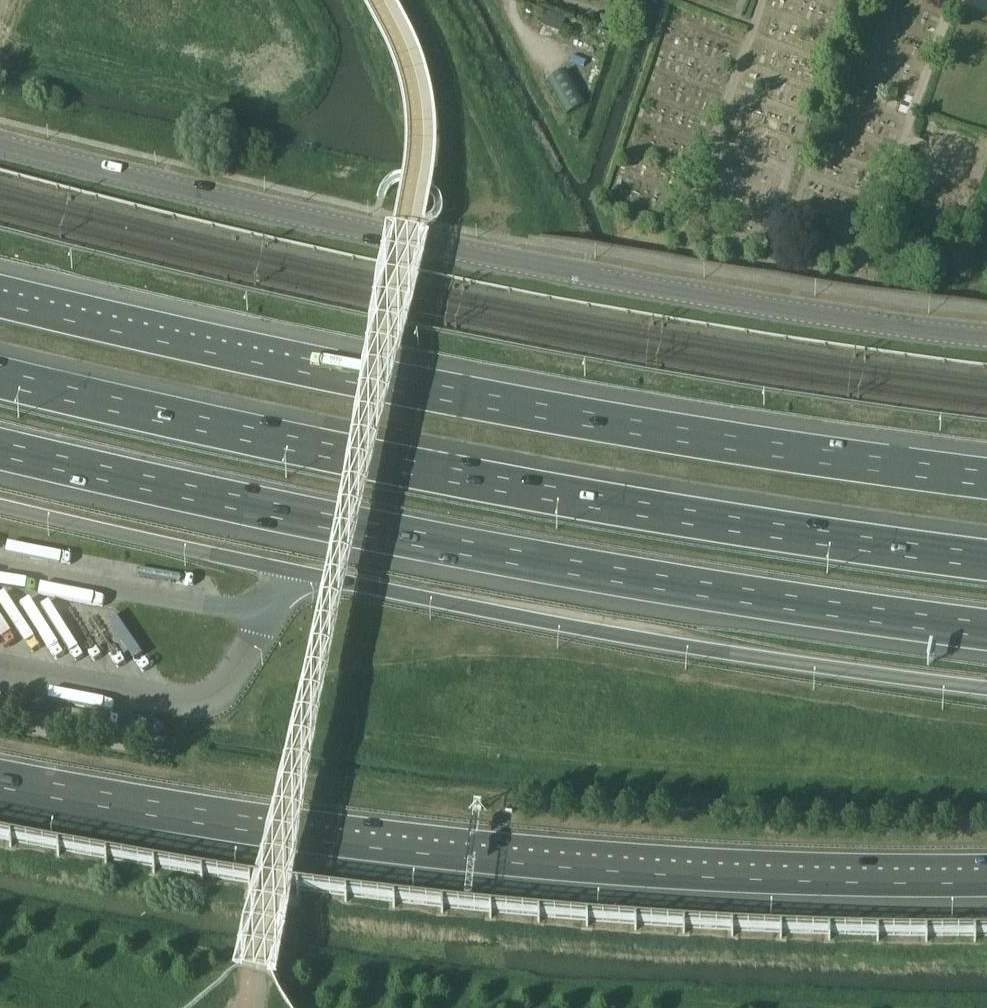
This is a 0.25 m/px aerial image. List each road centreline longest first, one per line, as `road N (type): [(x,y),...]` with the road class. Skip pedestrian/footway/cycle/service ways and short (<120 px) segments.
road 1 (secondary): [(0,146),(373,232),(723,300),(986,338)]
road 2 (motorway): [(986,560),(615,507),(291,446),(0,377)]
road 3 (motorway): [(986,480),(414,389),(0,297)]
road 4 (motorway): [(0,451),(578,571),(986,632)]
road 5 (motorway): [(0,781),(267,829),(615,866),(986,878)]
road 6 (motorway): [(298,574),(685,653),(986,697)]

